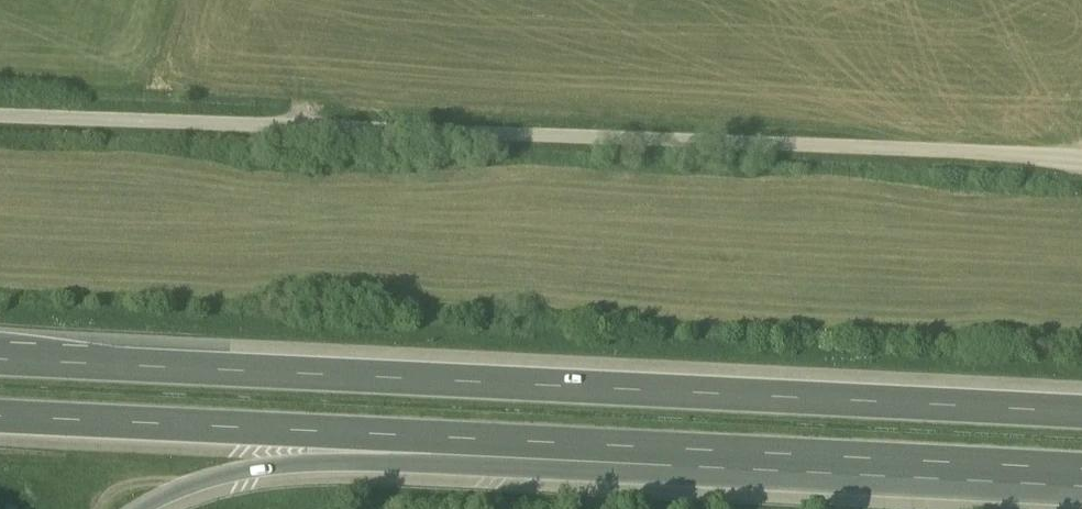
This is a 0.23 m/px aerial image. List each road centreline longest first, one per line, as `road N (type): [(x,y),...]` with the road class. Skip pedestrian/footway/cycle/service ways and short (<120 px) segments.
road 1 (motorway): [(1081,414),(0,362)]
road 2 (unclassified): [(1081,164),(0,119)]
road 3 (motorway): [(424,438),(1081,472)]
road 4 (motorway): [(0,418),(424,438)]
road 5 (motorway): [(143,508),(204,482),(424,438)]

